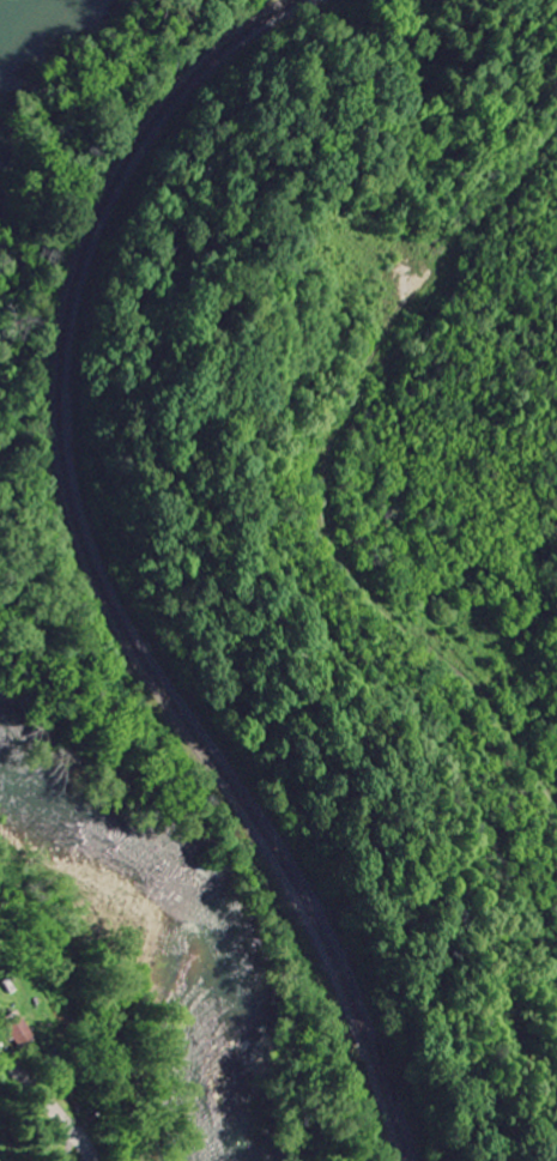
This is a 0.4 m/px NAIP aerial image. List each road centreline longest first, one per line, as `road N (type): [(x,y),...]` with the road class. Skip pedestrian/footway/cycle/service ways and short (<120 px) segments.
road 1 (track): [(556,826),(328,548),(320,476),(369,352),(430,267),(556,133)]
road 2 (residential): [(96,1160),(0,1045)]

